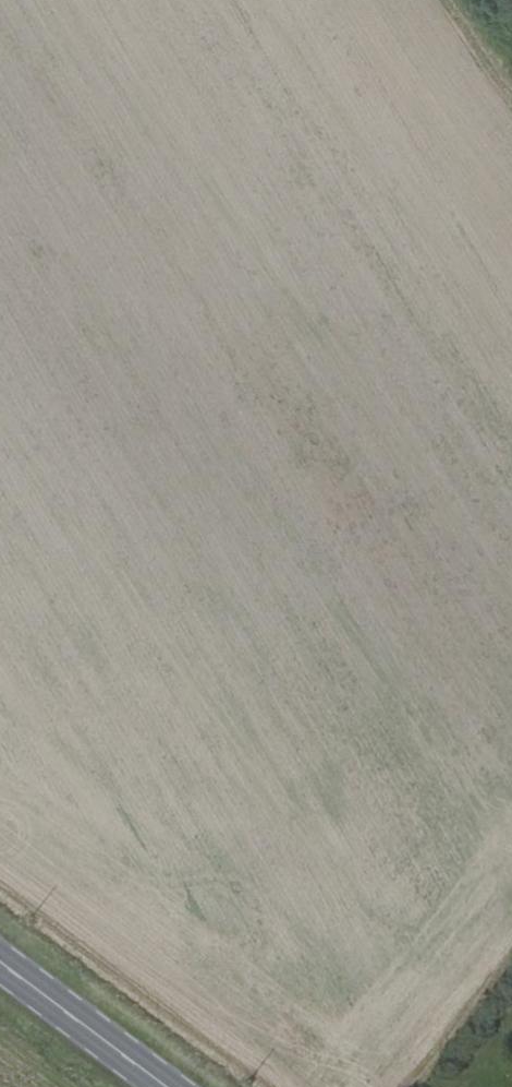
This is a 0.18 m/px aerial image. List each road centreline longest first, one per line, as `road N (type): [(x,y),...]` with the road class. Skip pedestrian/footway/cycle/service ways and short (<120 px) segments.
road 1 (primary): [(163,1086),(0,963)]

